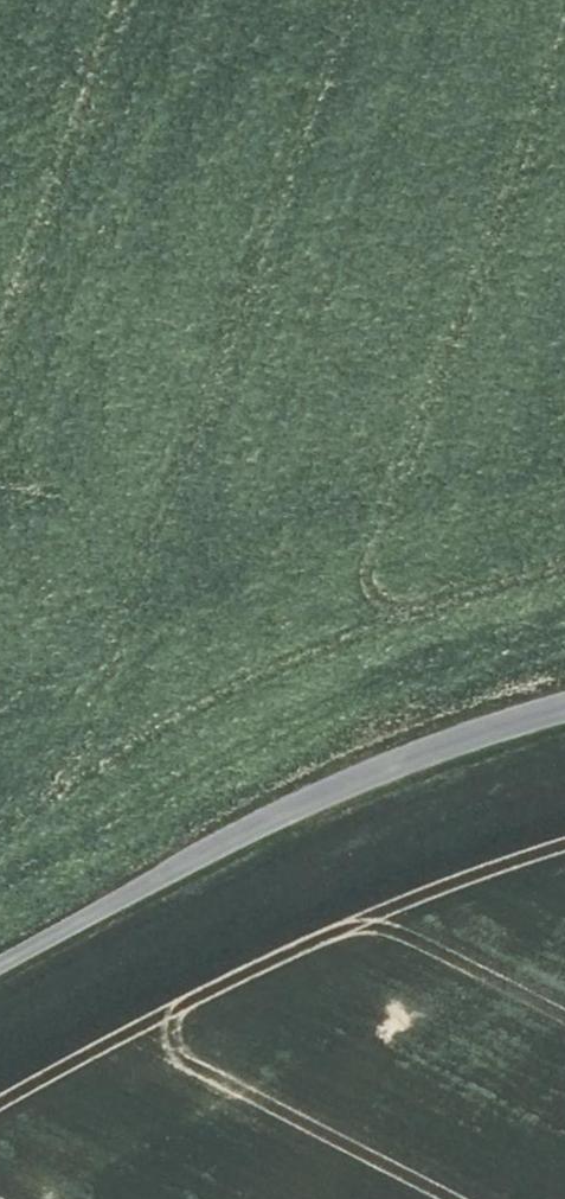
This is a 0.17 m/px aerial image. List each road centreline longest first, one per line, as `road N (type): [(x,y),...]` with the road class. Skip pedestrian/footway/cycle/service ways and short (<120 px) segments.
road 1 (unclassified): [(0,965),(364,773),(564,705)]

